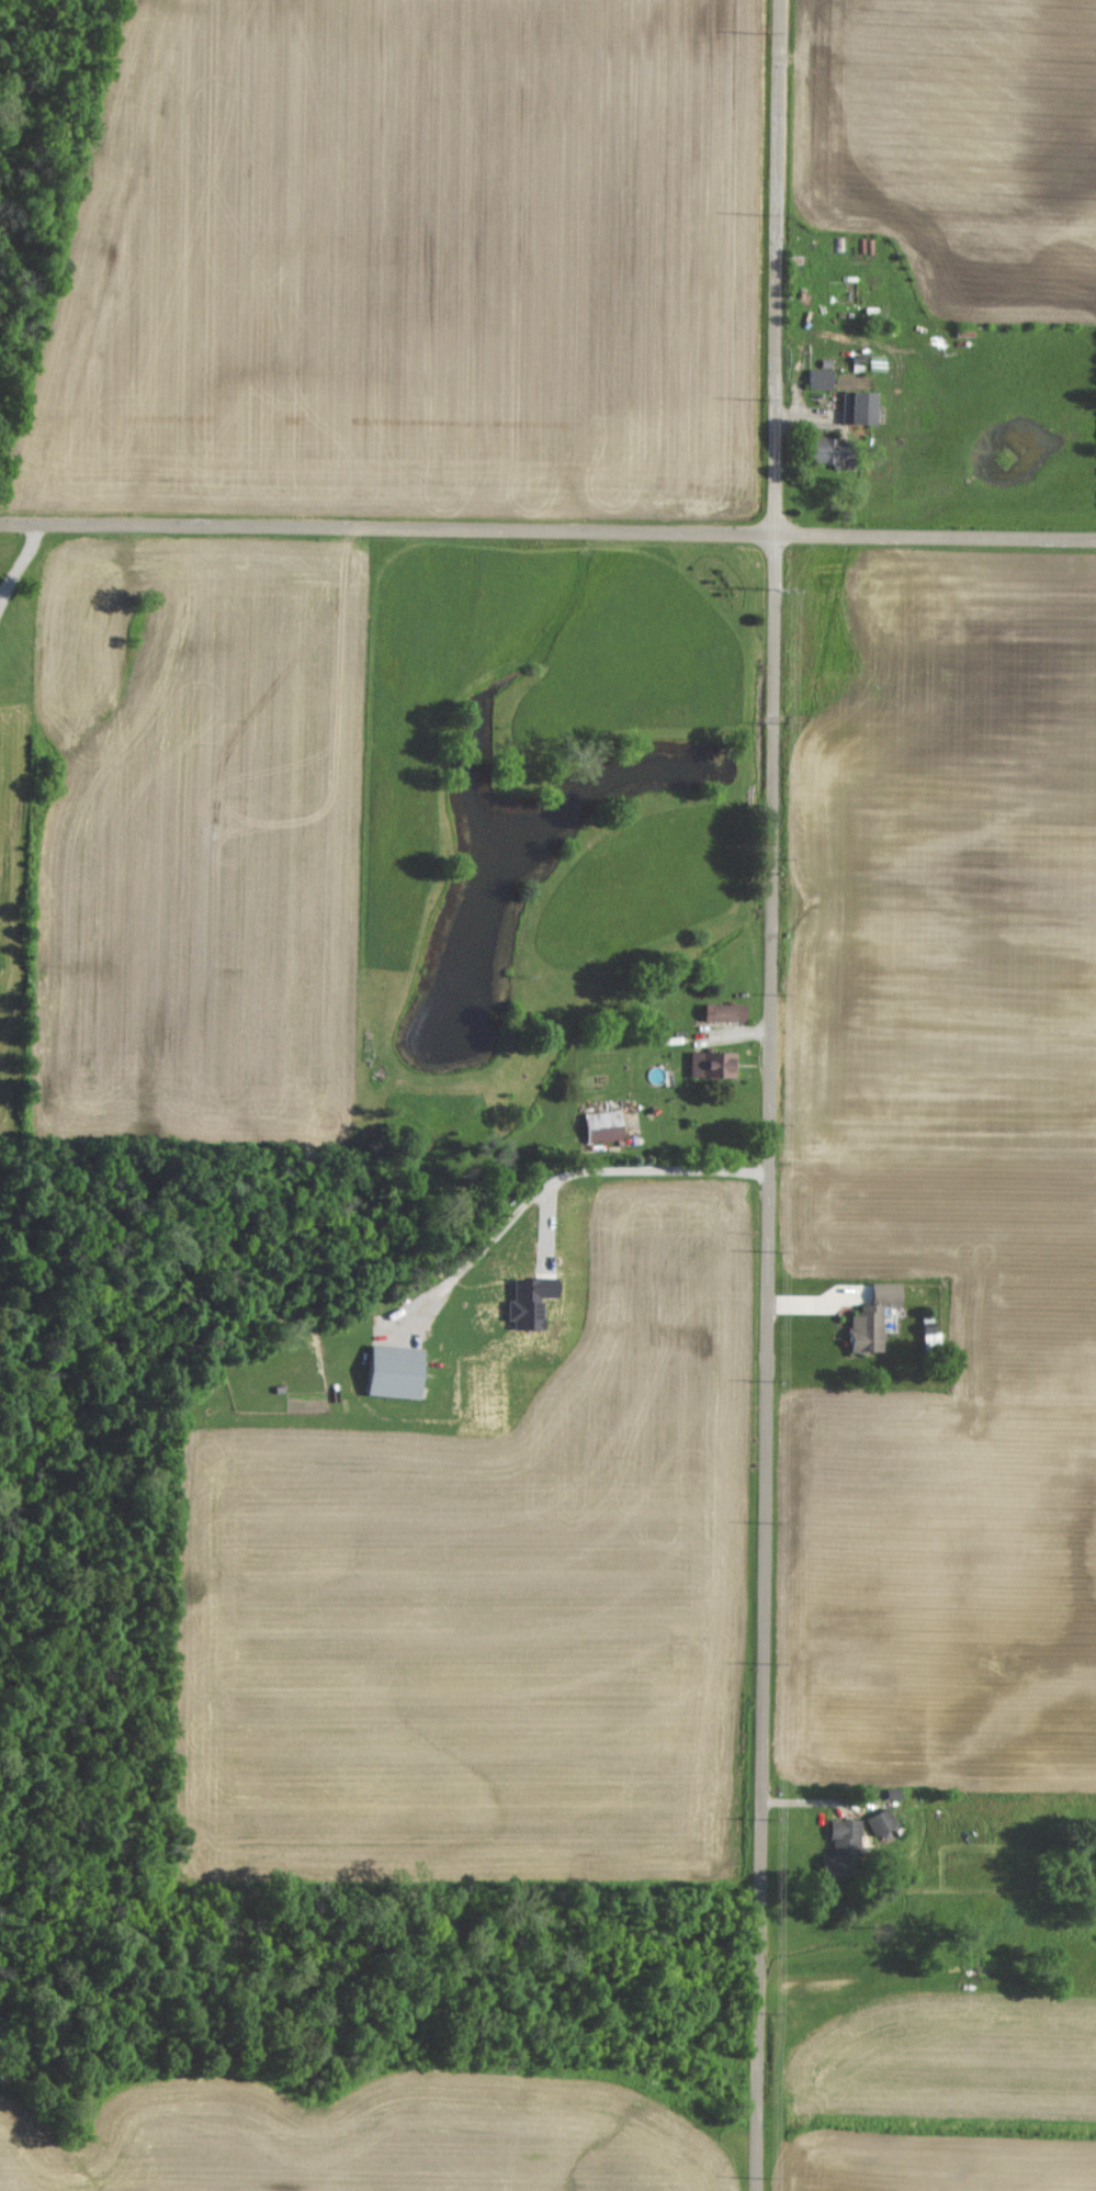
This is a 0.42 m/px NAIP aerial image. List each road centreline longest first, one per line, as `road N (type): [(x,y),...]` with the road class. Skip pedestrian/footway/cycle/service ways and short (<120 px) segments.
road 1 (residential): [(752,2190),(776,0)]
road 2 (residential): [(0,525),(1095,538)]

